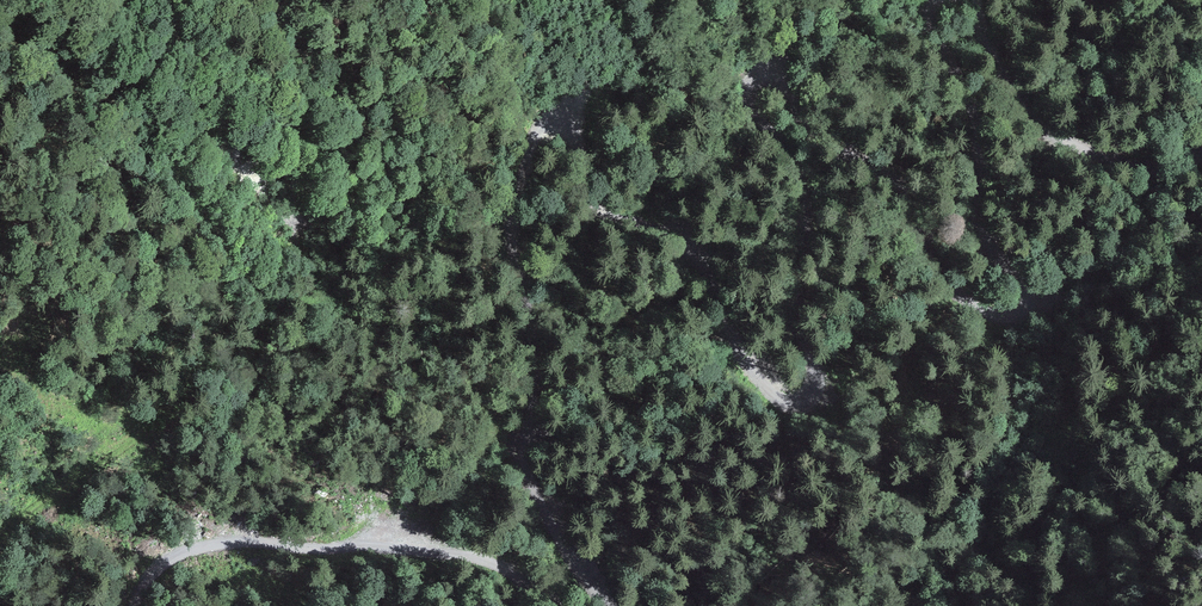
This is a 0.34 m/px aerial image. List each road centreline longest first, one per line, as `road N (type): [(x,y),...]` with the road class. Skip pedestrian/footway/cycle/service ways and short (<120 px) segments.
road 1 (track): [(934,0),(929,28),(976,114),(984,233),(1030,292),(1029,301),(999,315),(962,298),(928,261),(895,185),(821,138),(777,77),(760,74),(747,92),(749,106),(795,166),(805,203),(795,300),(819,387),(804,405),(791,405),(759,383),(681,239),(591,207),(579,184),(568,118),(551,115),(533,136),(512,234),(530,327),(527,466),(565,545),(611,605)]
road 2 (track): [(552,605),(479,555),(243,541),(173,556),(131,605)]
road 3 (track): [(1201,153),(1138,166),(1046,129),(1009,88),(971,0)]

